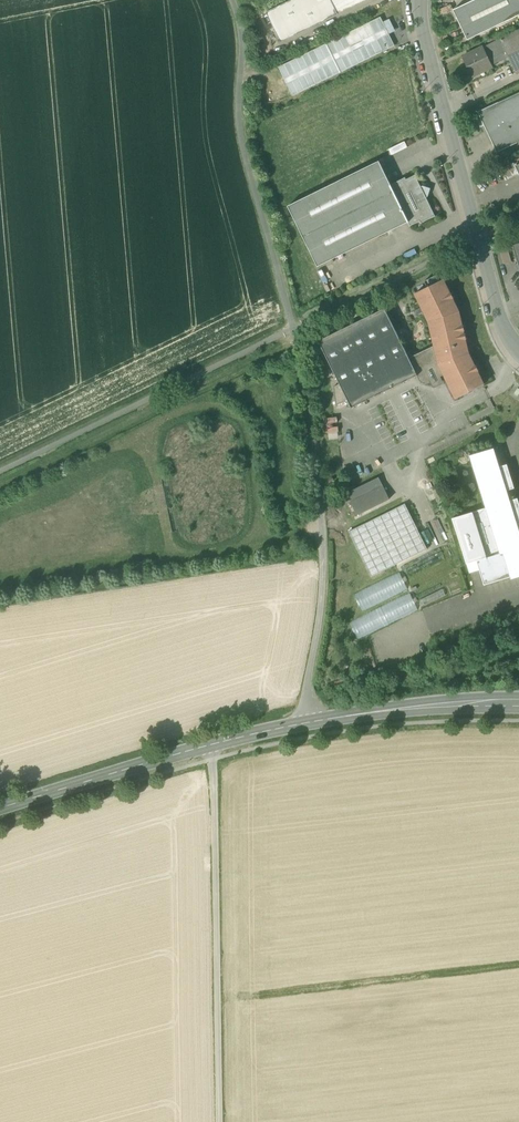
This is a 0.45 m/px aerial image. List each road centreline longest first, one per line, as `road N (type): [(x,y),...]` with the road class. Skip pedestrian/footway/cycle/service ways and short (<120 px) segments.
road 1 (unclassified): [(308,723),(324,557),(302,365),(239,125),(242,41),(232,0)]
road 2 (unclassified): [(217,746),(220,1121)]
road 3 (residential): [(419,0),(478,241),(518,352)]
road 4 (secondary): [(217,746),(0,812)]
road 5 (secondary): [(518,707),(308,723)]

